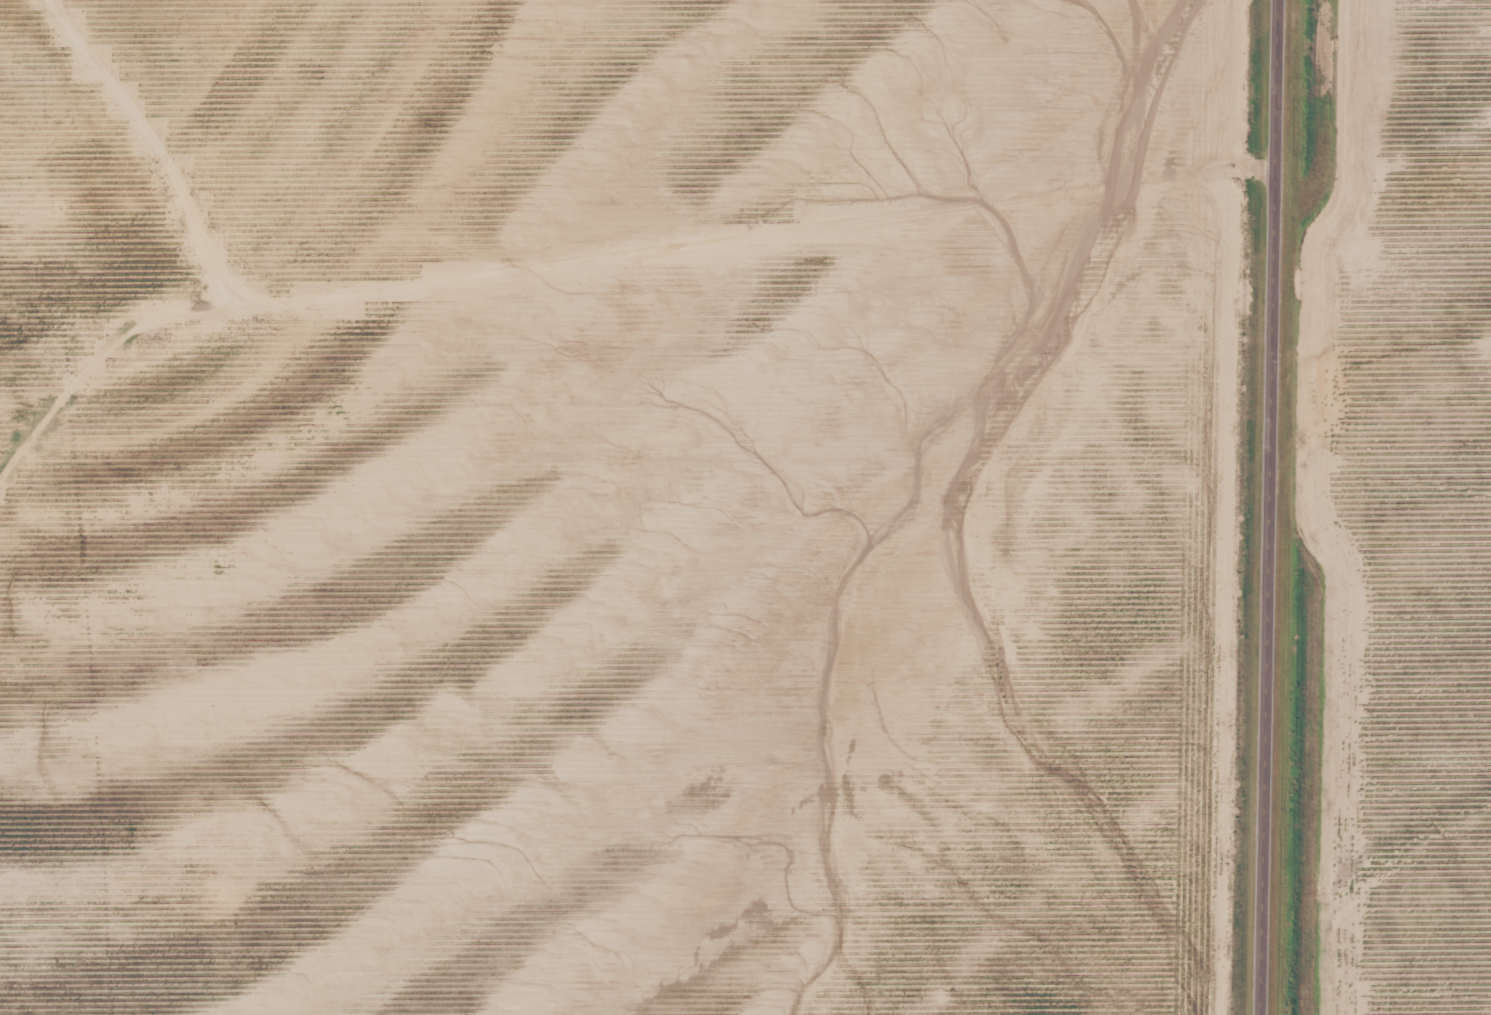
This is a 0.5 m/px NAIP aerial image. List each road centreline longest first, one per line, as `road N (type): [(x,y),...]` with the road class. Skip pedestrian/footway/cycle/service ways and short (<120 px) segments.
road 1 (residential): [(1277,153),(222,291),(141,311),(0,483)]
road 2 (secondary): [(1262,1014),(1280,0)]
road 3 (residential): [(49,0),(207,230),(222,291)]

